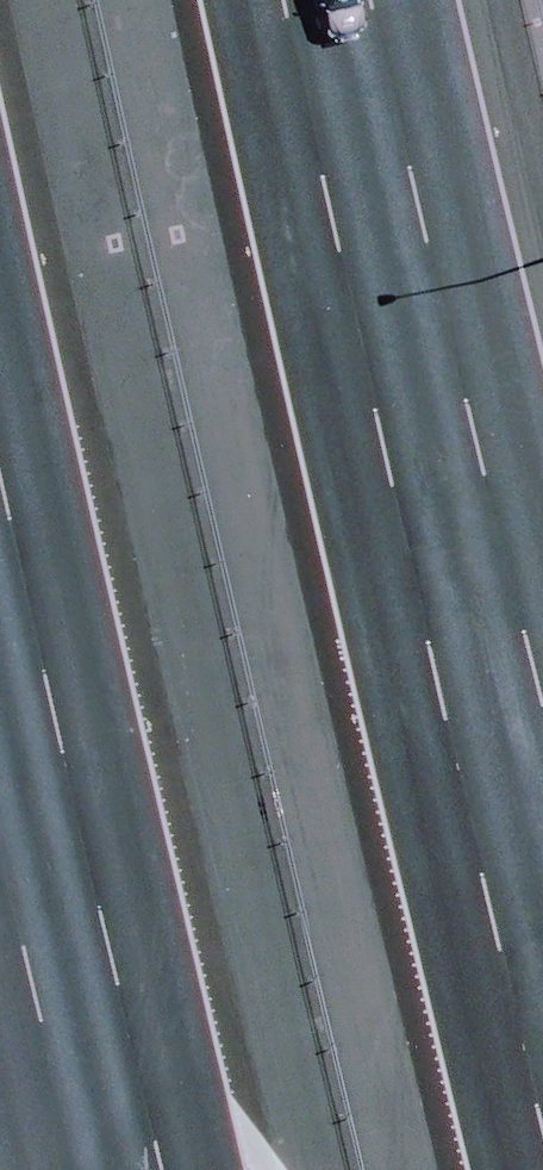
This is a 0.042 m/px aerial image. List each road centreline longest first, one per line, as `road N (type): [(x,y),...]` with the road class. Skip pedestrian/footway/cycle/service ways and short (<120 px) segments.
road 1 (motorway): [(293,0),(542,1101)]
road 2 (motorway): [(167,1169),(0,468)]

